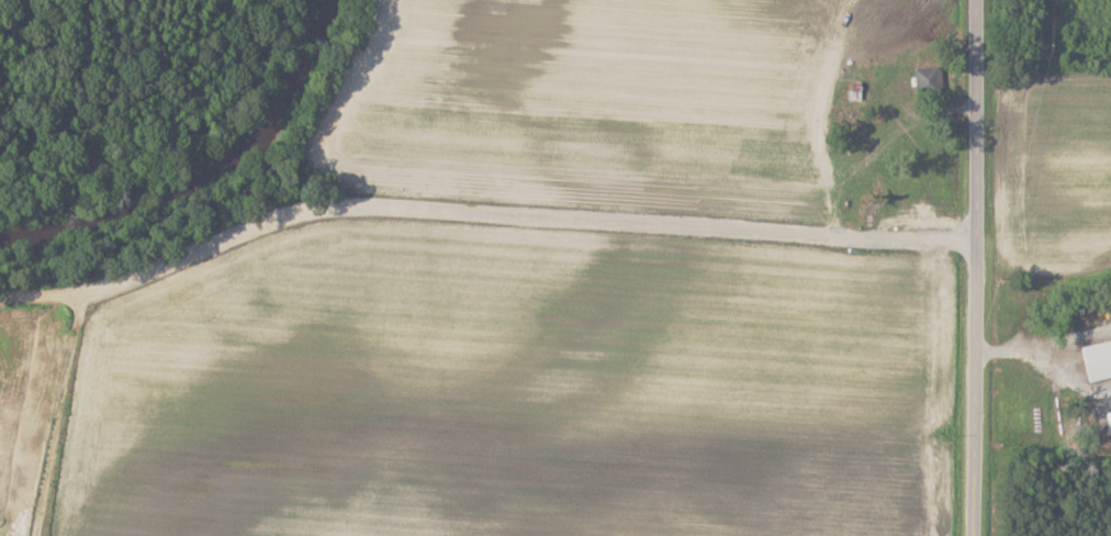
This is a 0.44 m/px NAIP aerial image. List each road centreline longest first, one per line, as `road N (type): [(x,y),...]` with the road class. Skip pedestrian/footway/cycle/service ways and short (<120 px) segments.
road 1 (residential): [(973,535),(974,0)]

